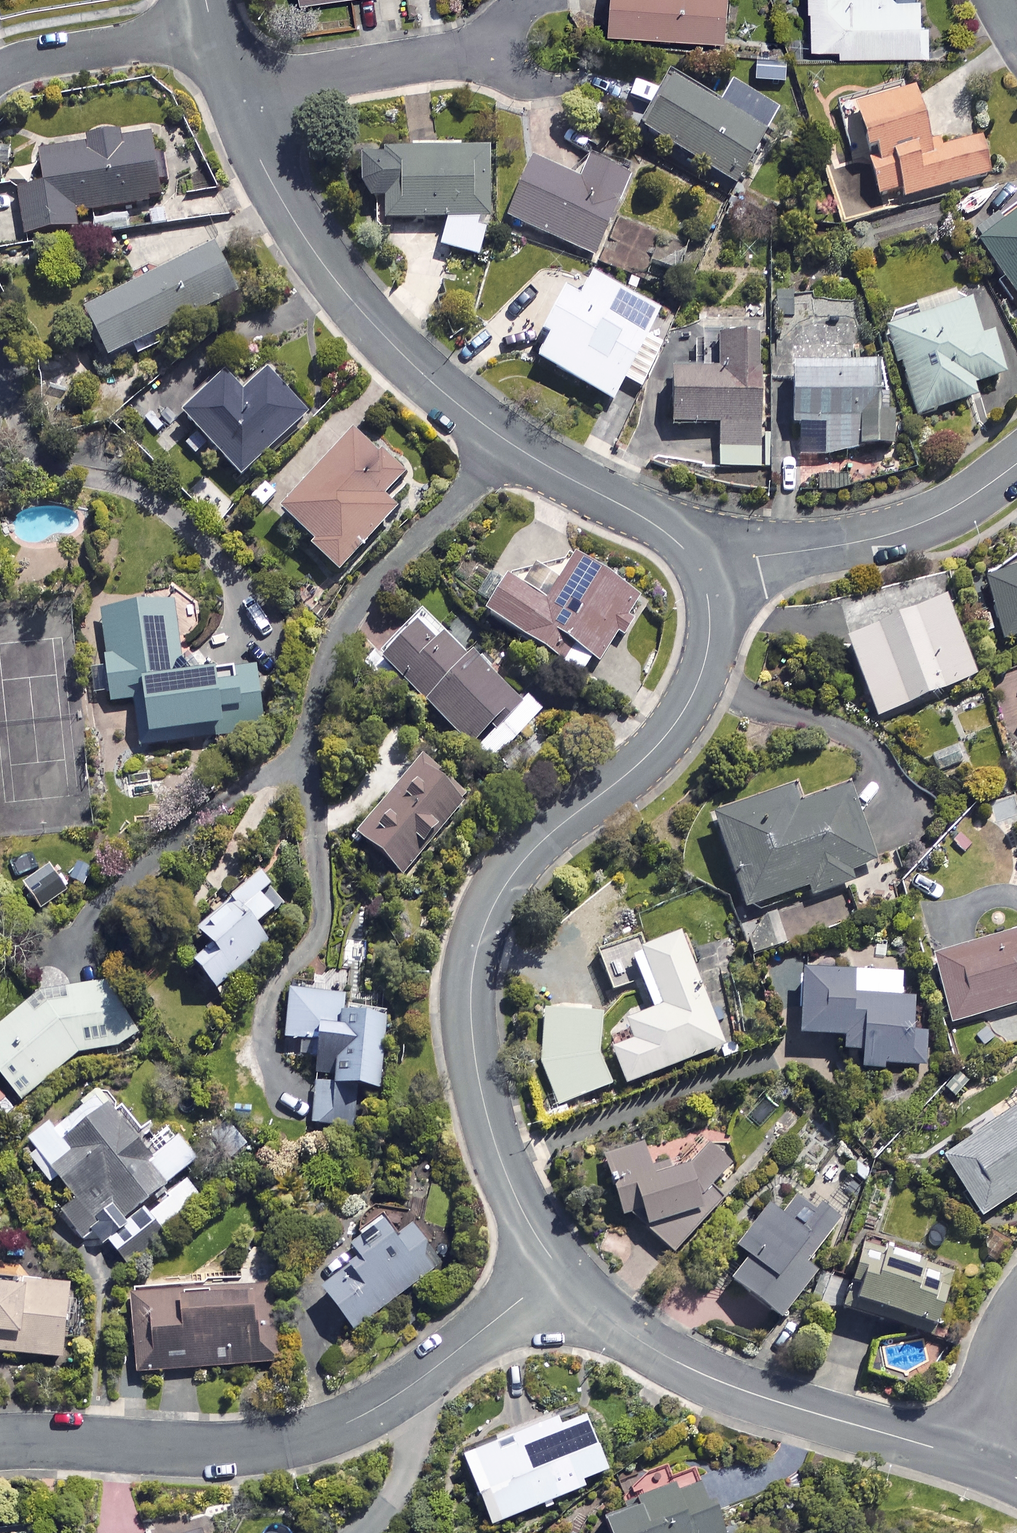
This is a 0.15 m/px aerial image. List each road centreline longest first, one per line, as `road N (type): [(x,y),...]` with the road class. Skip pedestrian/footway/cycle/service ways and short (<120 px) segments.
road 1 (residential): [(560,1269),(498,1154),(475,1051),(472,976),(498,897),(519,867),(652,752),(692,697),(710,640),(699,564)]
road 2 (residential): [(970,1461),(684,1366),(635,1339),(560,1269)]
road 3 (residential): [(506,440),(445,395),(342,289),(296,225),(231,91)]
road 4 (residential): [(0,1444),(236,1448),(348,1423),(413,1387)]
road 5 (residential): [(307,763),(332,649),(346,622),(506,440)]
road 6 (residential): [(699,564),(887,536),(953,508),(1016,464)]
road 7 (residential): [(491,50),(231,91)]
road 8 (residential): [(699,564),(664,530),(506,440)]
road 9 (residential): [(0,74),(212,31)]
road 10 (residential): [(413,1387),(560,1269)]
road 11 (residential): [(363,1532),(408,1470),(413,1387)]
road 12 (residential): [(1016,1328),(970,1461)]

